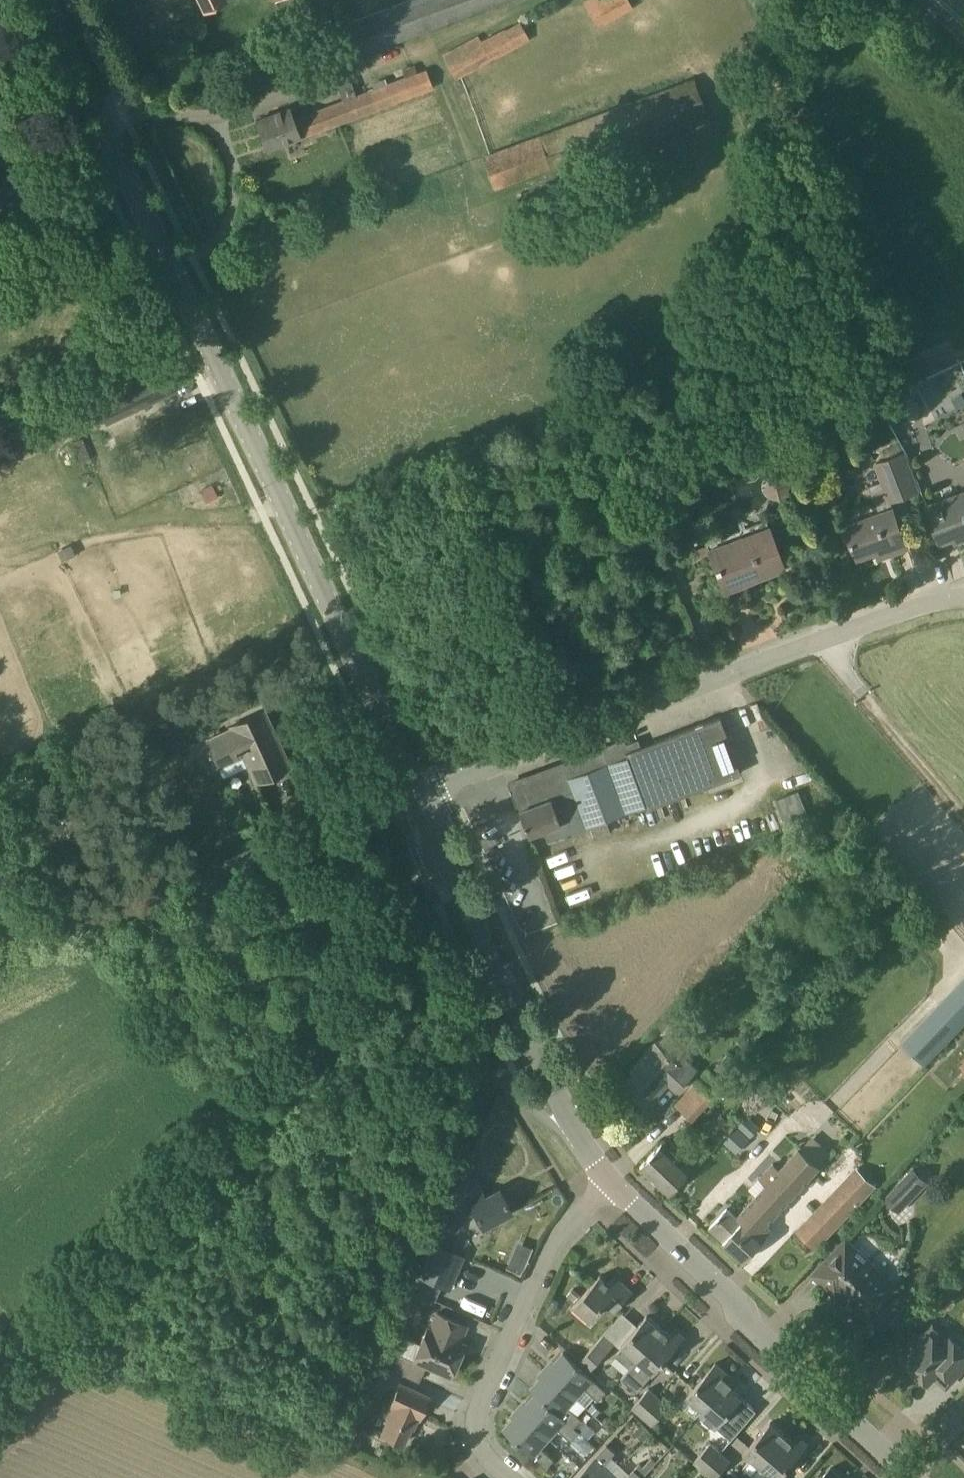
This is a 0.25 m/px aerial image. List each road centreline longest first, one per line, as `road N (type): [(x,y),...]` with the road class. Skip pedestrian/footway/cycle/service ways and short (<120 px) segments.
road 1 (secondary): [(416,787),(39,0)]
road 2 (tertiary): [(0,1357),(195,1163),(313,1014),(402,876),(445,853)]
road 3 (unclassified): [(416,787),(907,608),(963,598)]
road 4 (track): [(0,976),(394,795)]
road 5 (secondary): [(909,1477),(608,1184)]
road 6 (secondary): [(608,1184),(547,1083),(445,853)]
road 7 (residential): [(502,1477),(474,1440),(477,1405),(559,1234),(608,1184)]

